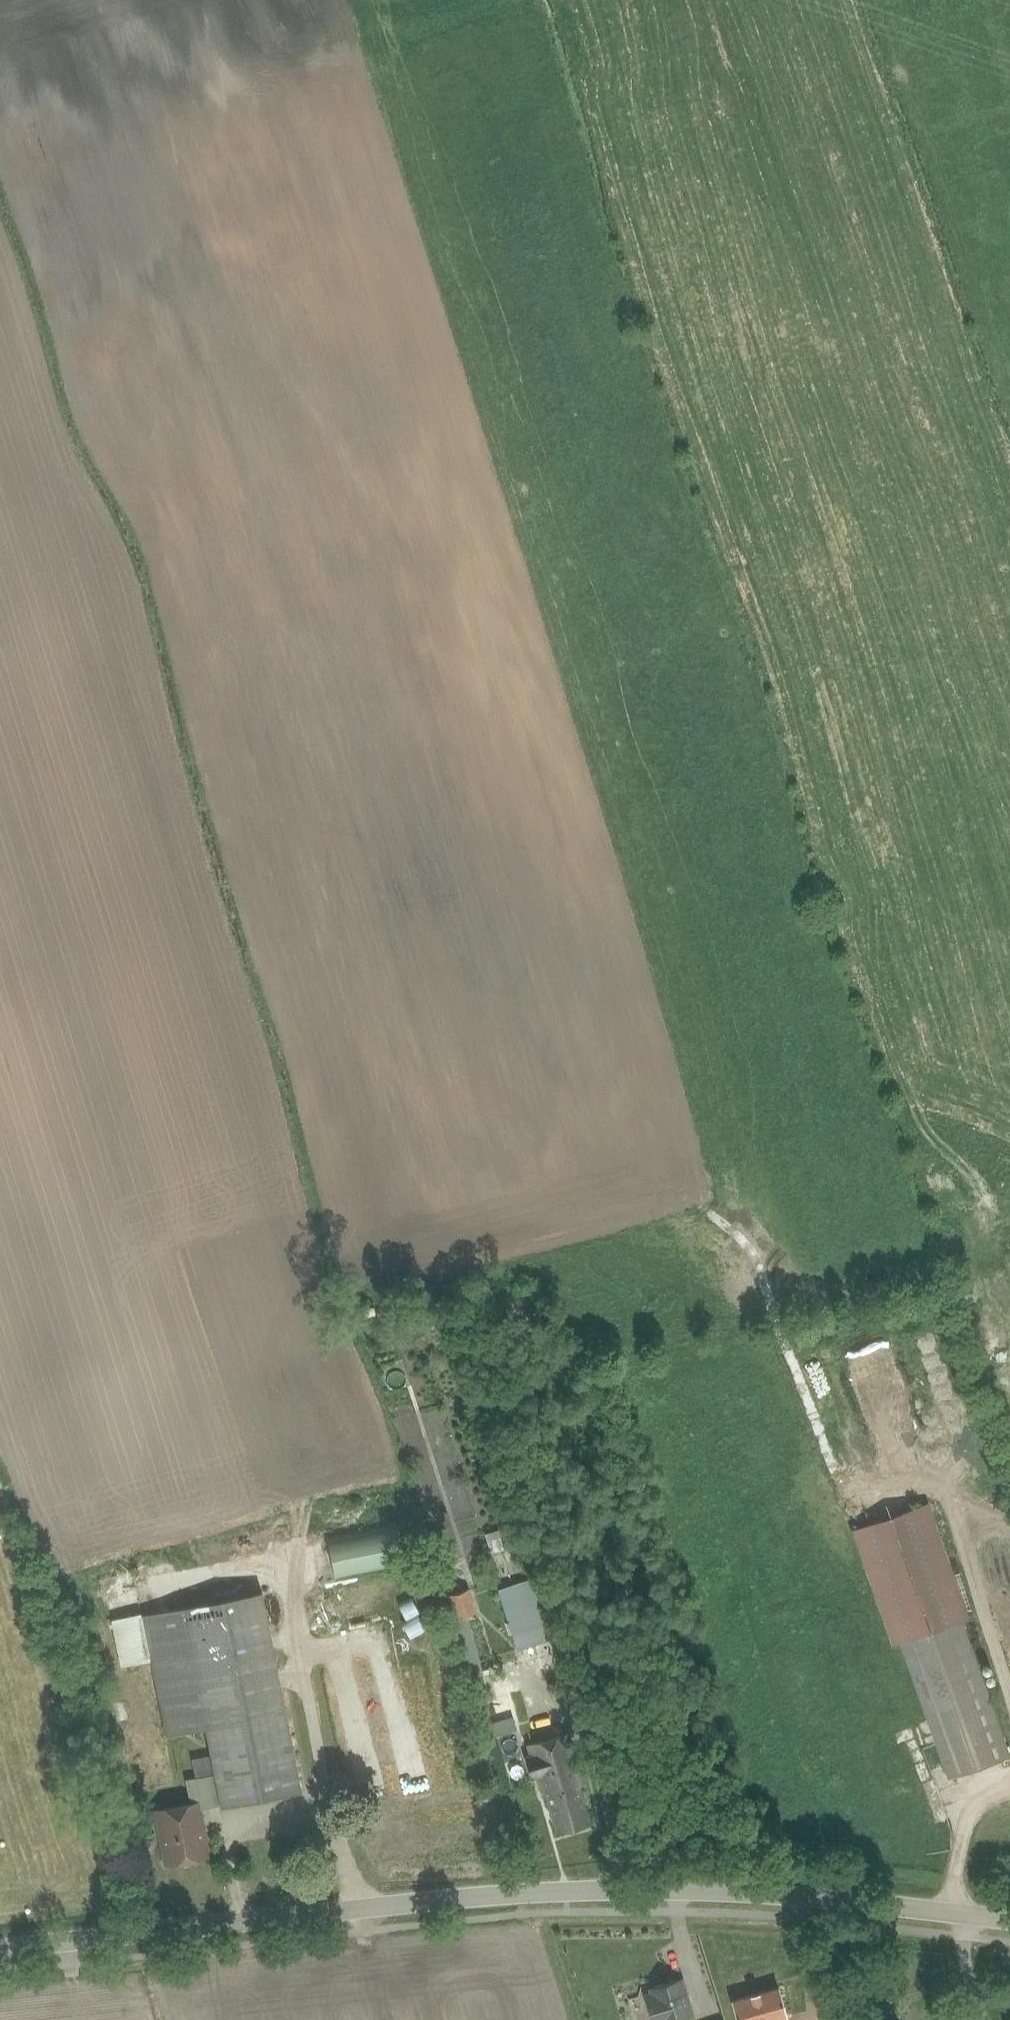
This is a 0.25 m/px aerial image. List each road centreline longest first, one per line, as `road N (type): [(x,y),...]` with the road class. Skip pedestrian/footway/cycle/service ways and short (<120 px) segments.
road 1 (secondary): [(0,1955),(622,1889),(750,1893),(1009,1926)]

